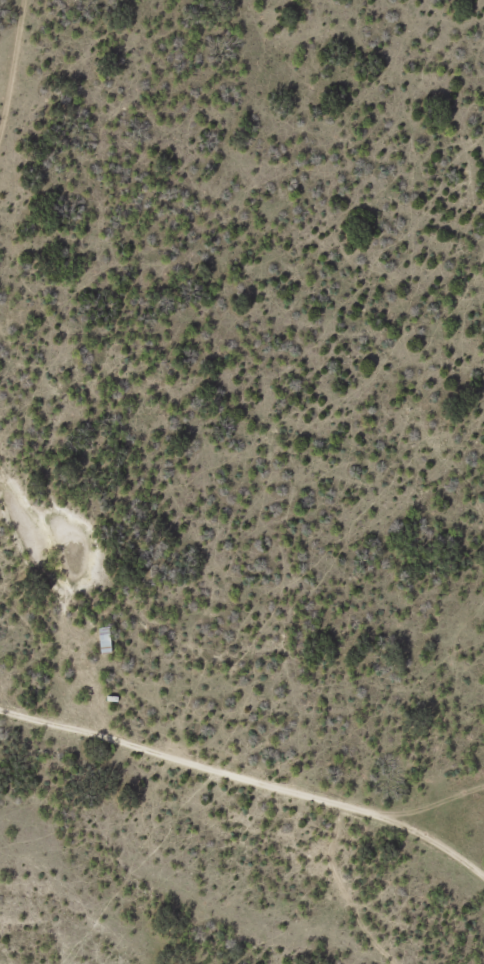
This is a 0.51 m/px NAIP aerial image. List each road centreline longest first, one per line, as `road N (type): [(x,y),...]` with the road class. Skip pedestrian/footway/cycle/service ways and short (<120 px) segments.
road 1 (residential): [(483,761),(393,806),(0,713)]
road 2 (residential): [(483,917),(398,836),(393,806)]

